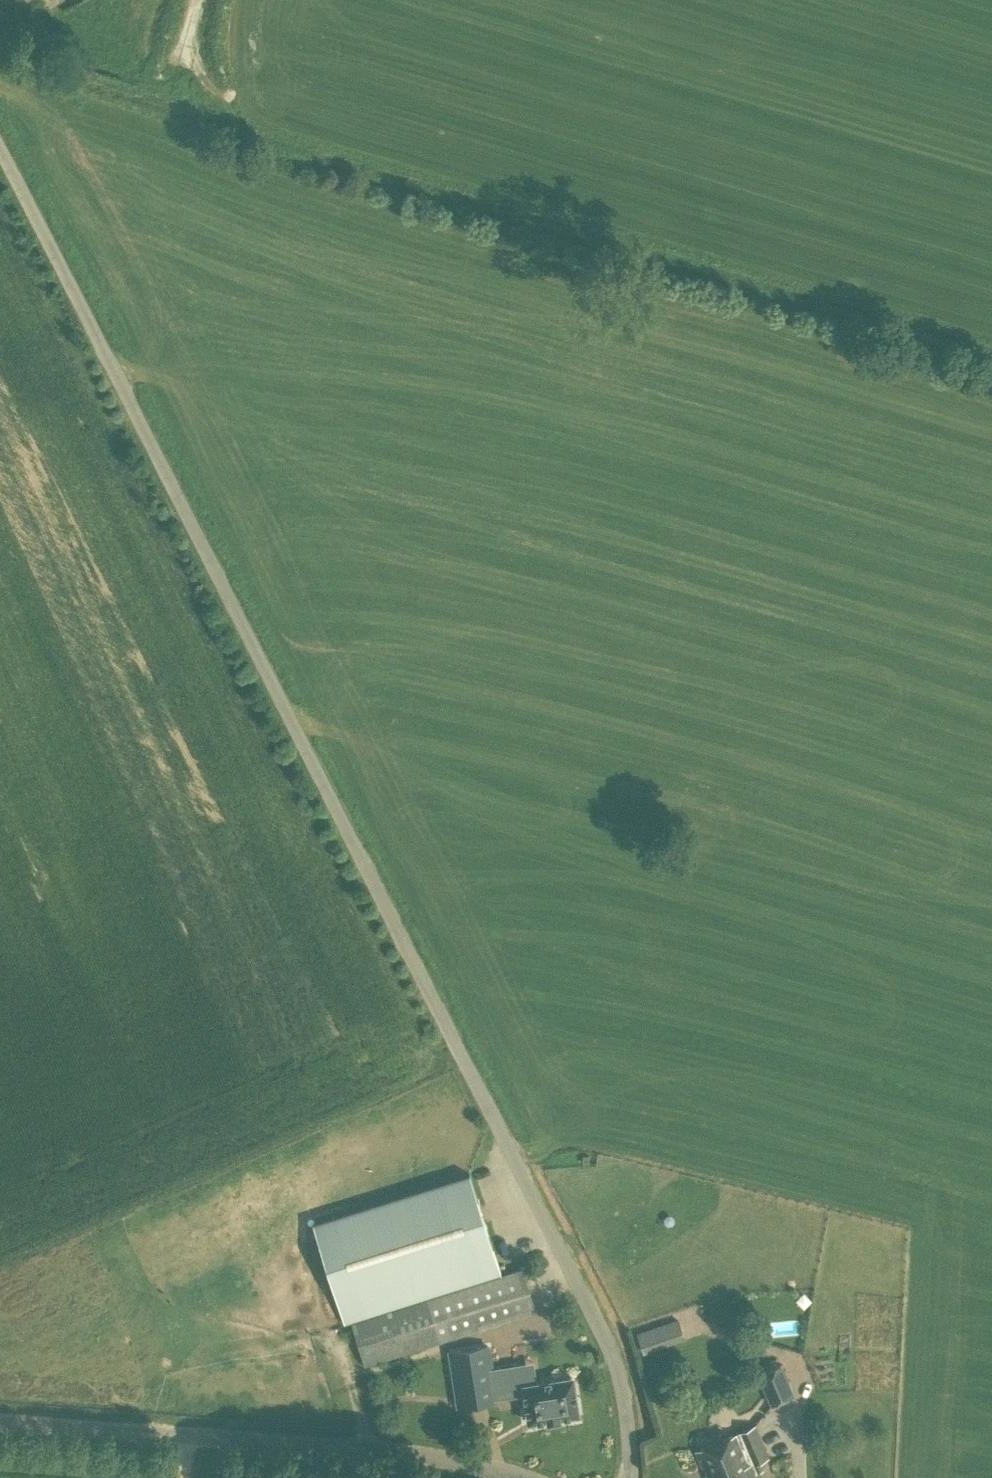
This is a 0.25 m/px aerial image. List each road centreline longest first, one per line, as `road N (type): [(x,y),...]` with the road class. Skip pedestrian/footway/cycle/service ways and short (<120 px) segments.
road 1 (unclassified): [(629,1477),(624,1399),(602,1328),(0,153)]
road 2 (unclassified): [(516,1477),(390,1452),(0,1428)]

